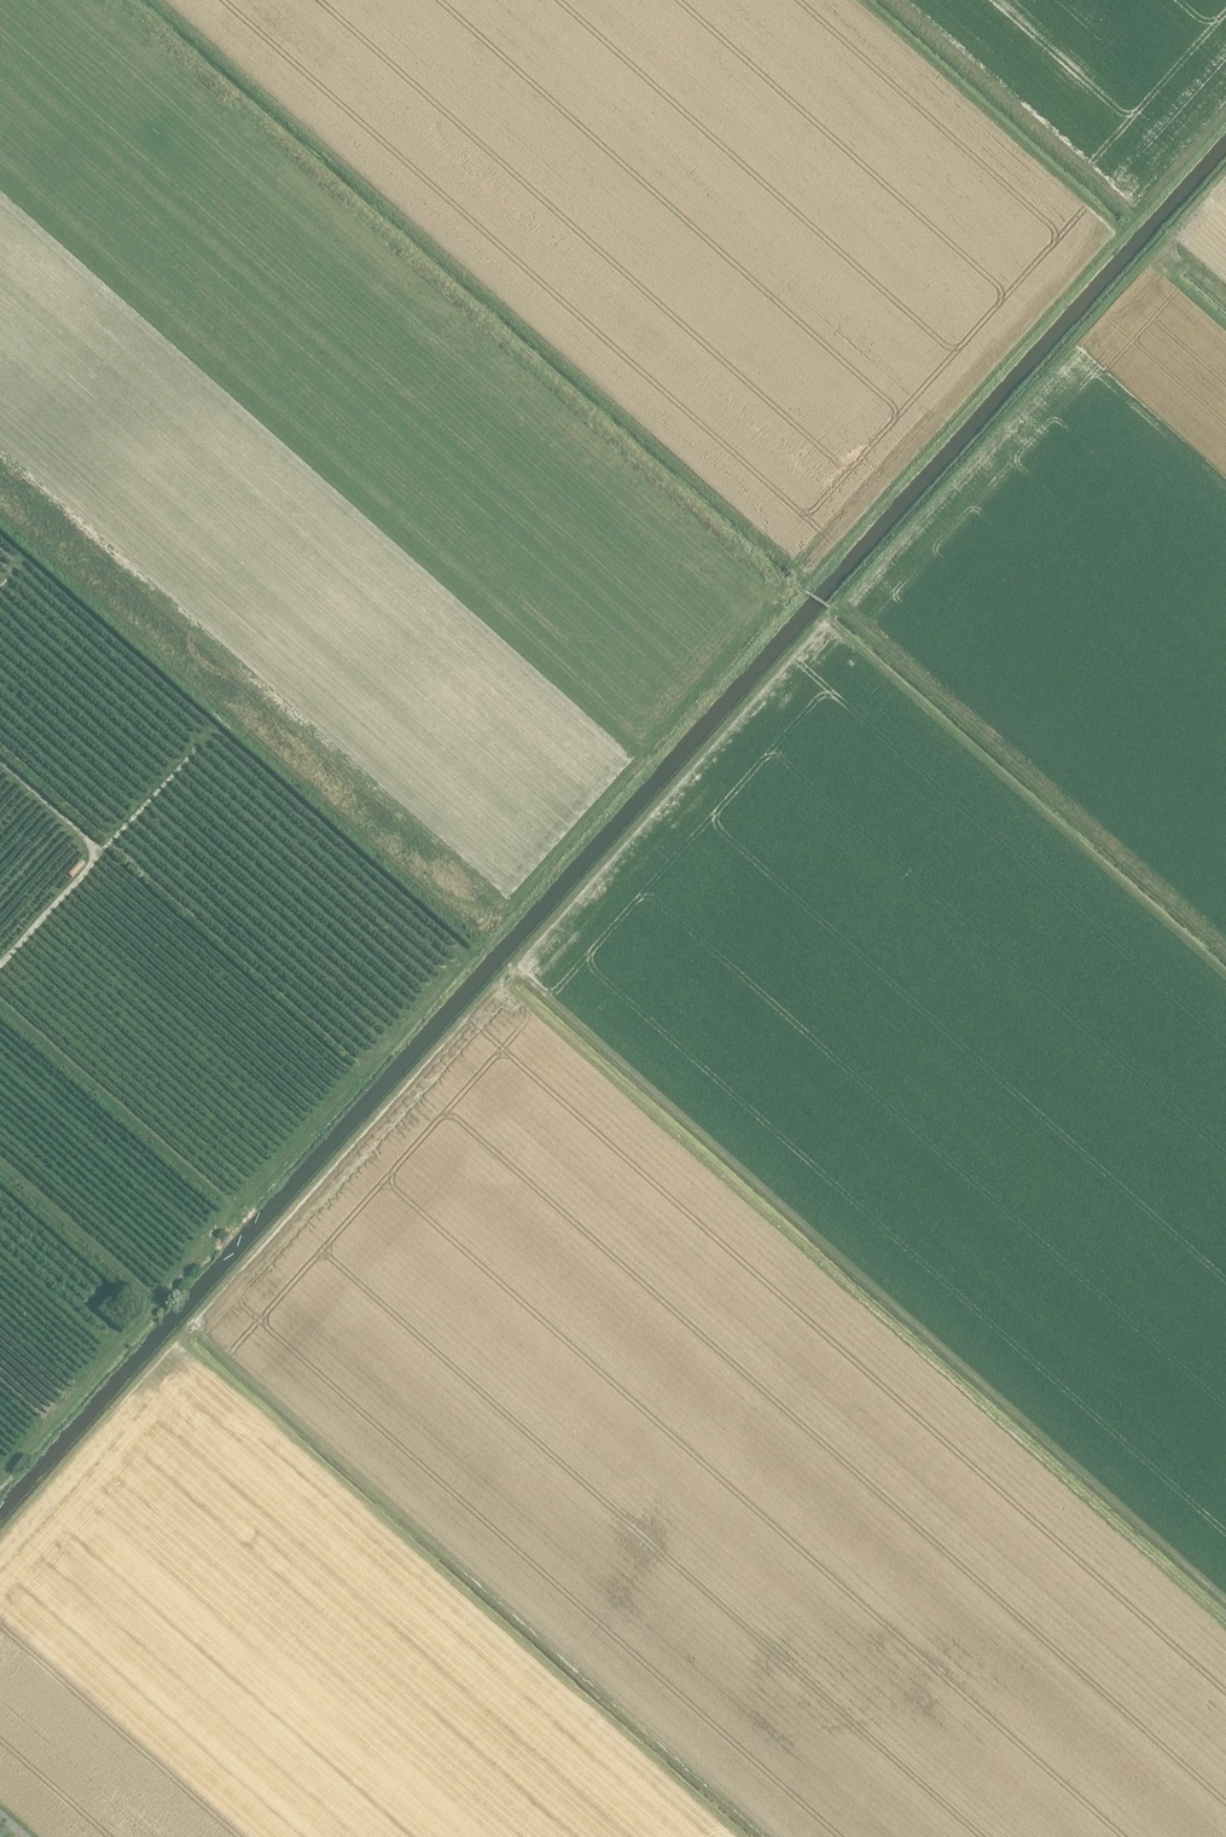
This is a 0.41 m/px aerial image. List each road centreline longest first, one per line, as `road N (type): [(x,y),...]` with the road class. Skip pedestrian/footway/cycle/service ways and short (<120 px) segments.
road 1 (track): [(738,1836),(178,1339),(0,1540)]
road 2 (track): [(178,1339),(839,608)]
road 3 (track): [(473,954),(0,1472)]
road 4 (track): [(0,535),(473,954)]
road 5 (track): [(839,608),(1166,248)]
road 6 (track): [(0,964),(218,727)]
road 7 (track): [(243,1205),(0,994)]
road 8 (track): [(102,853),(0,760)]

